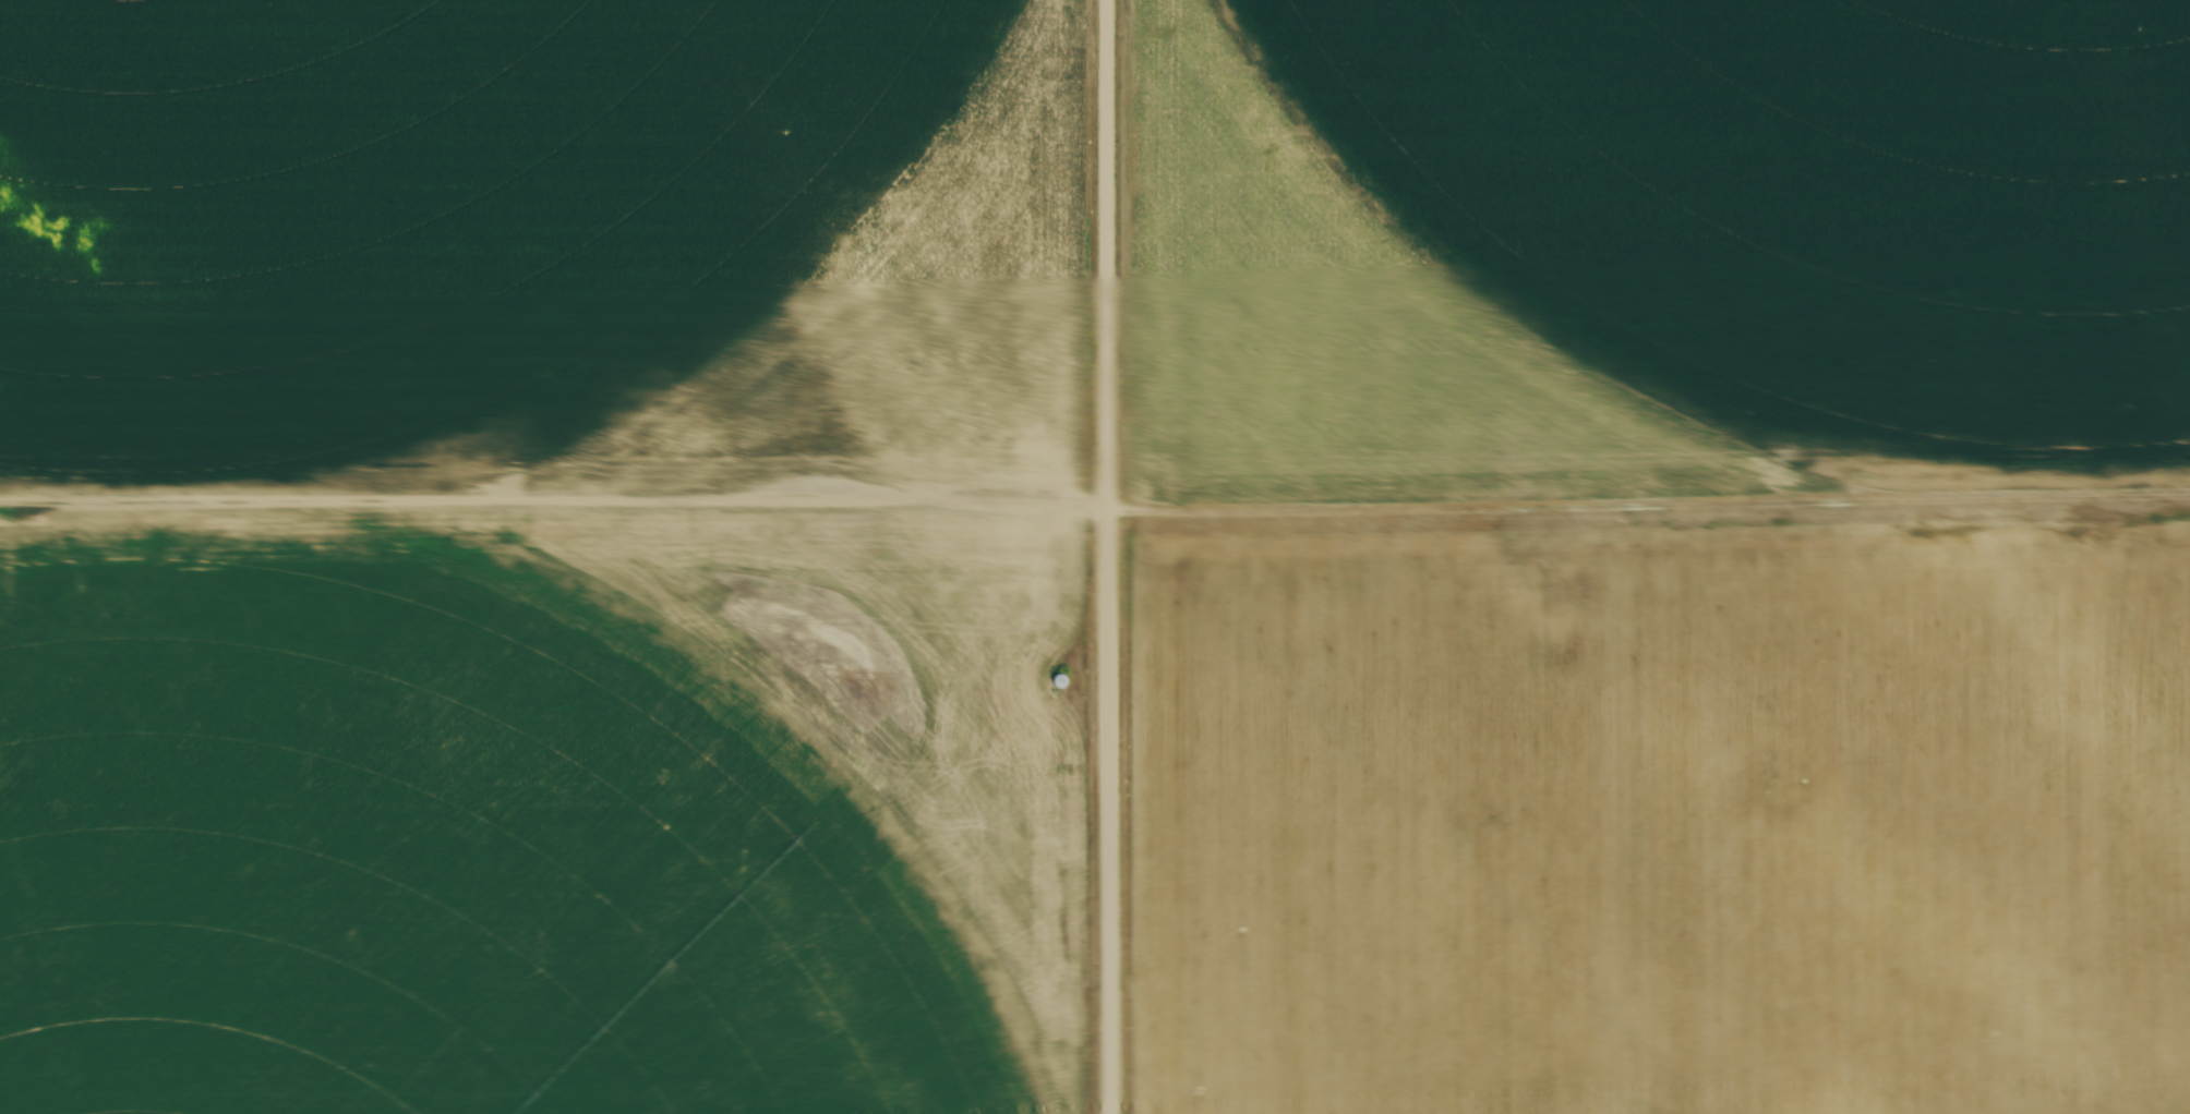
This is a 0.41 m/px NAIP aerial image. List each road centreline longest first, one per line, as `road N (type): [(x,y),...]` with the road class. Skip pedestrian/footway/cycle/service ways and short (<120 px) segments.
road 1 (residential): [(1109,508),(1022,509),(769,488),(0,508)]
road 2 (residential): [(1109,1113),(1109,508)]
road 3 (residential): [(1109,508),(1110,0)]

